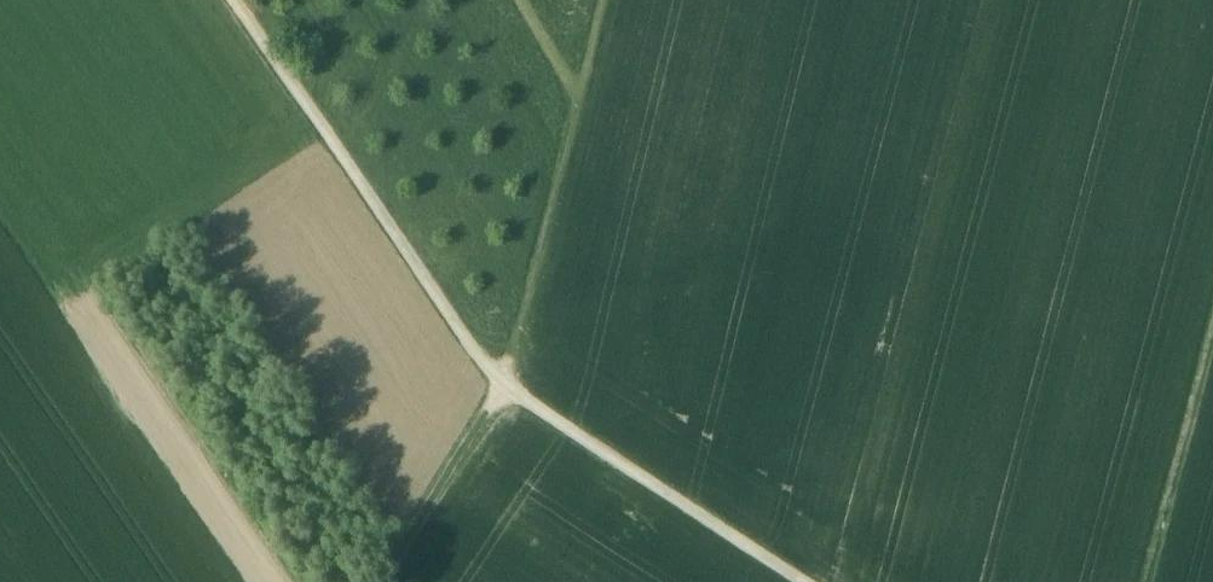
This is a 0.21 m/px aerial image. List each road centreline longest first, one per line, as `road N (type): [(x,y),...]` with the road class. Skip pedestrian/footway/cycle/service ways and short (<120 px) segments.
road 1 (track): [(239,0),(520,401),(803,581)]
road 2 (track): [(624,0),(520,401),(401,581)]
road 3 (track): [(1161,581),(1212,381)]

